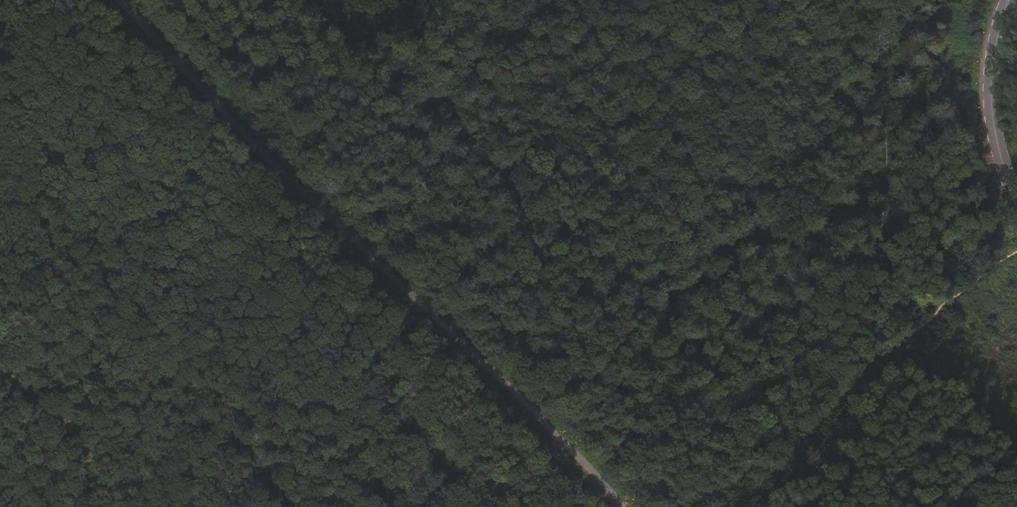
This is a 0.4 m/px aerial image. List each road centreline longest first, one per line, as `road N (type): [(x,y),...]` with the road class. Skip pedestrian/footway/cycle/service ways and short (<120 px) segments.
road 1 (secondary): [(1016,210),(995,155),(990,101),(1006,0)]

